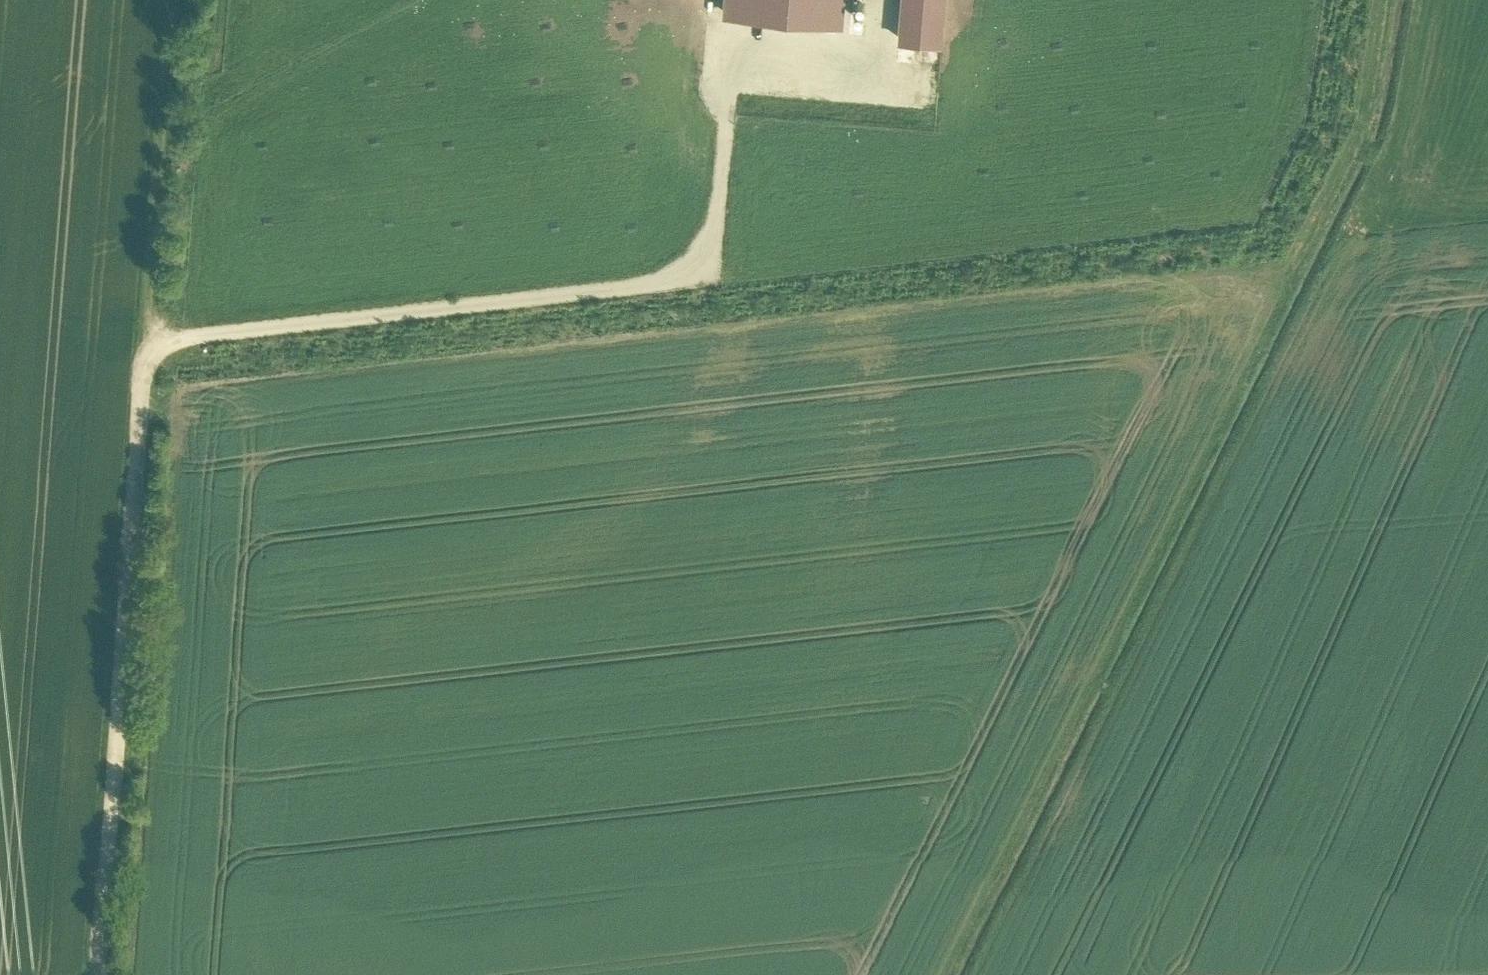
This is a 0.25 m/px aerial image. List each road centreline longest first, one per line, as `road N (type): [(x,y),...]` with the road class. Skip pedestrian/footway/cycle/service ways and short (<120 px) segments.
road 1 (track): [(177,0),(151,337),(684,283),(707,265),(730,74)]
road 2 (track): [(104,974),(151,337)]

